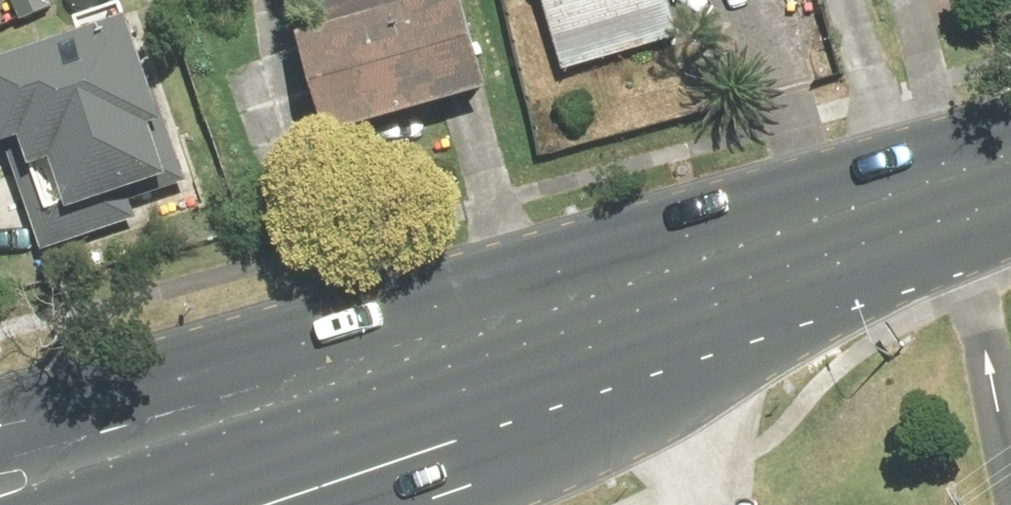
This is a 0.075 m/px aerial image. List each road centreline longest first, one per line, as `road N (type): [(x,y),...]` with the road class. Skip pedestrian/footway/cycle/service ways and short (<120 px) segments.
road 1 (secondary): [(0,420),(1010,153)]
road 2 (secondary): [(1010,175),(707,301),(108,504)]

